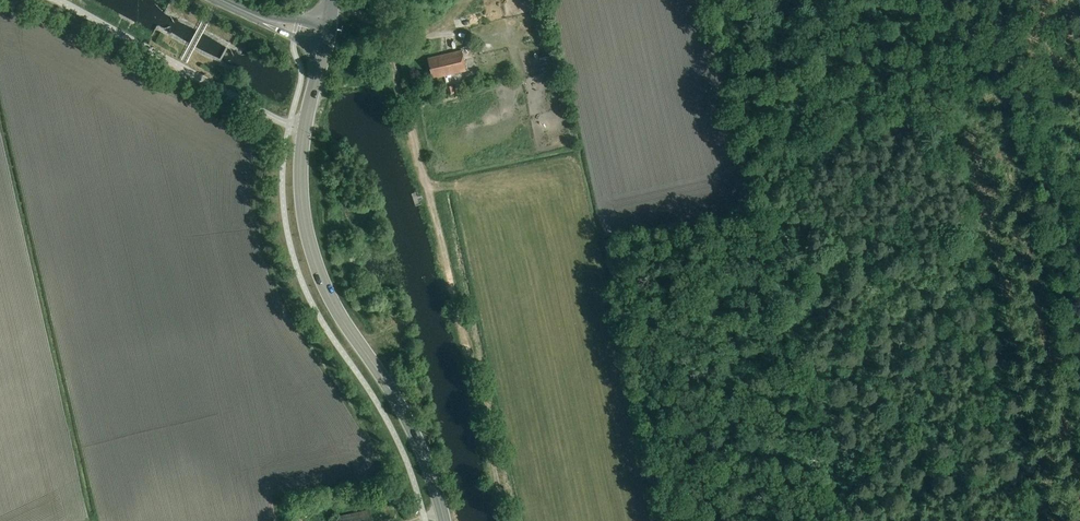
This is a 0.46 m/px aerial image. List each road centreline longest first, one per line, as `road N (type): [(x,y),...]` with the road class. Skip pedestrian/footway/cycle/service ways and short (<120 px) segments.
road 1 (track): [(506,520),(390,53),(368,21),(333,3)]
road 2 (primary): [(444,520),(412,429),(314,260),(301,191),(304,130)]
road 3 (unclassified): [(304,130),(58,0)]

